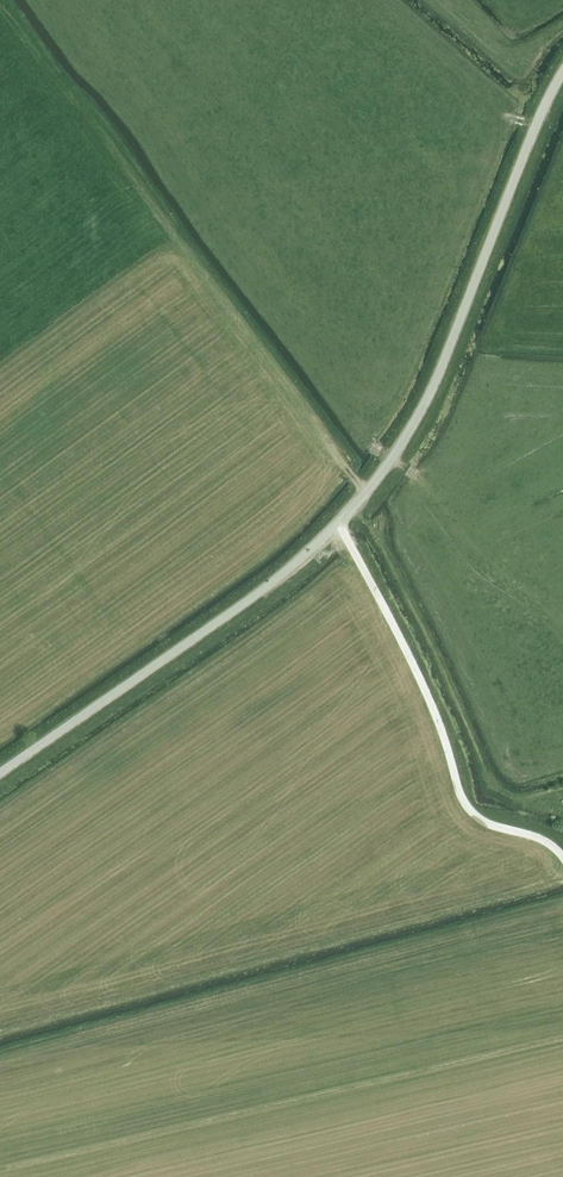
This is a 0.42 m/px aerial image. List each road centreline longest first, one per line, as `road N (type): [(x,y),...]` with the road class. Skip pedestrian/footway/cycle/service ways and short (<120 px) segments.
road 1 (tertiary): [(0,772),(198,634),(356,505),(424,404),(562,74)]
road 2 (track): [(562,856),(472,812),(434,707),(338,523)]
road 3 (track): [(446,0),(503,52),(521,54),(562,24)]

